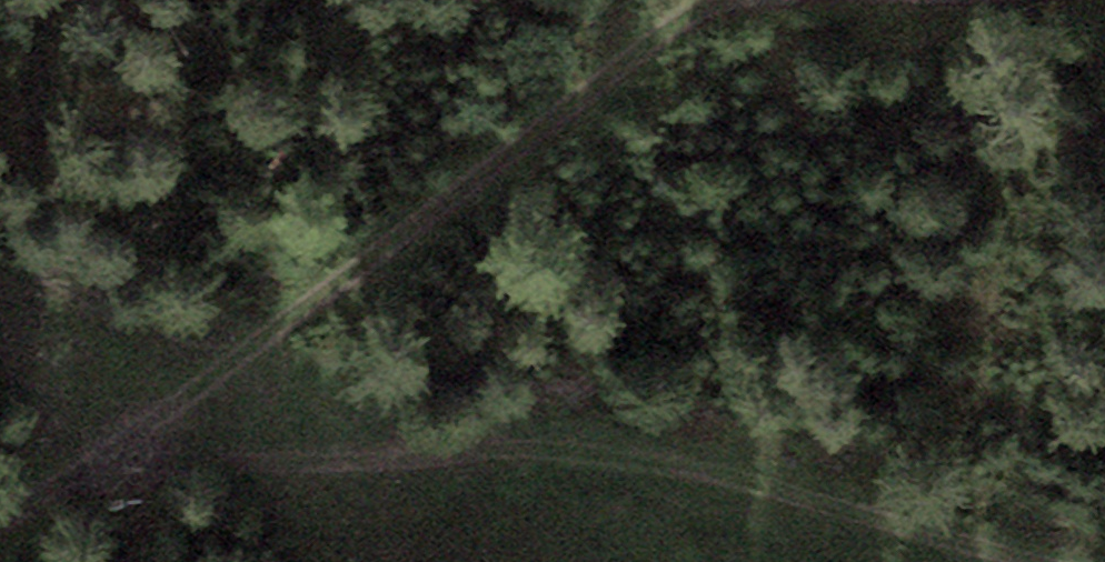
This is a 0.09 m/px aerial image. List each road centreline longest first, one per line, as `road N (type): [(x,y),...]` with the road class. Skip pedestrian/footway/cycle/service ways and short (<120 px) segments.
road 1 (track): [(724,0),(701,7),(230,360),(0,520)]
road 2 (track): [(230,360),(469,473),(690,463),(1039,561)]

